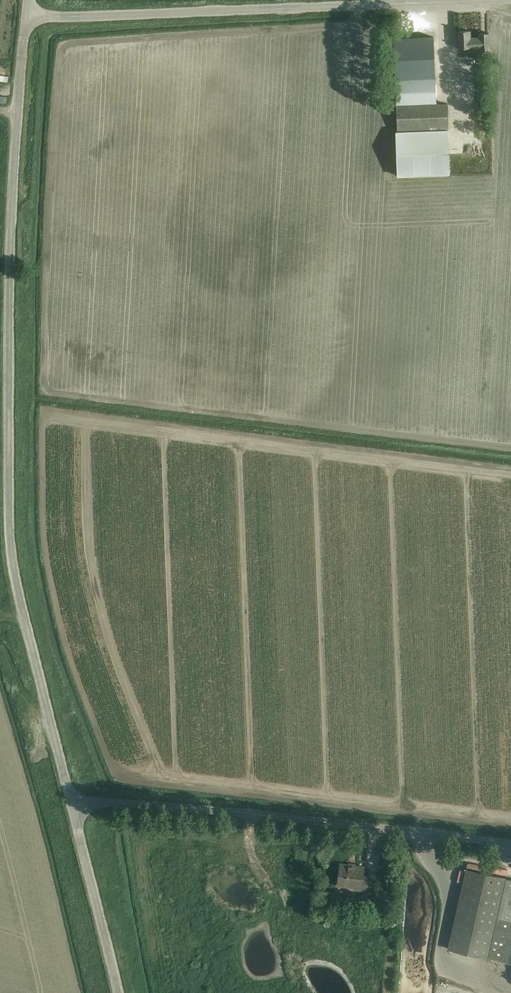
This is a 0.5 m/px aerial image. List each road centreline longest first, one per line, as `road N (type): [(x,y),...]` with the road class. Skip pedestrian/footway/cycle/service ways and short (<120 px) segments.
road 1 (unclassified): [(69,793),(16,572),(6,492),(7,271),(25,18)]
road 2 (unclassified): [(510,845),(69,793)]
road 3 (unclassified): [(25,18),(384,0)]
road 4 (unclassified): [(118,992),(69,793)]

